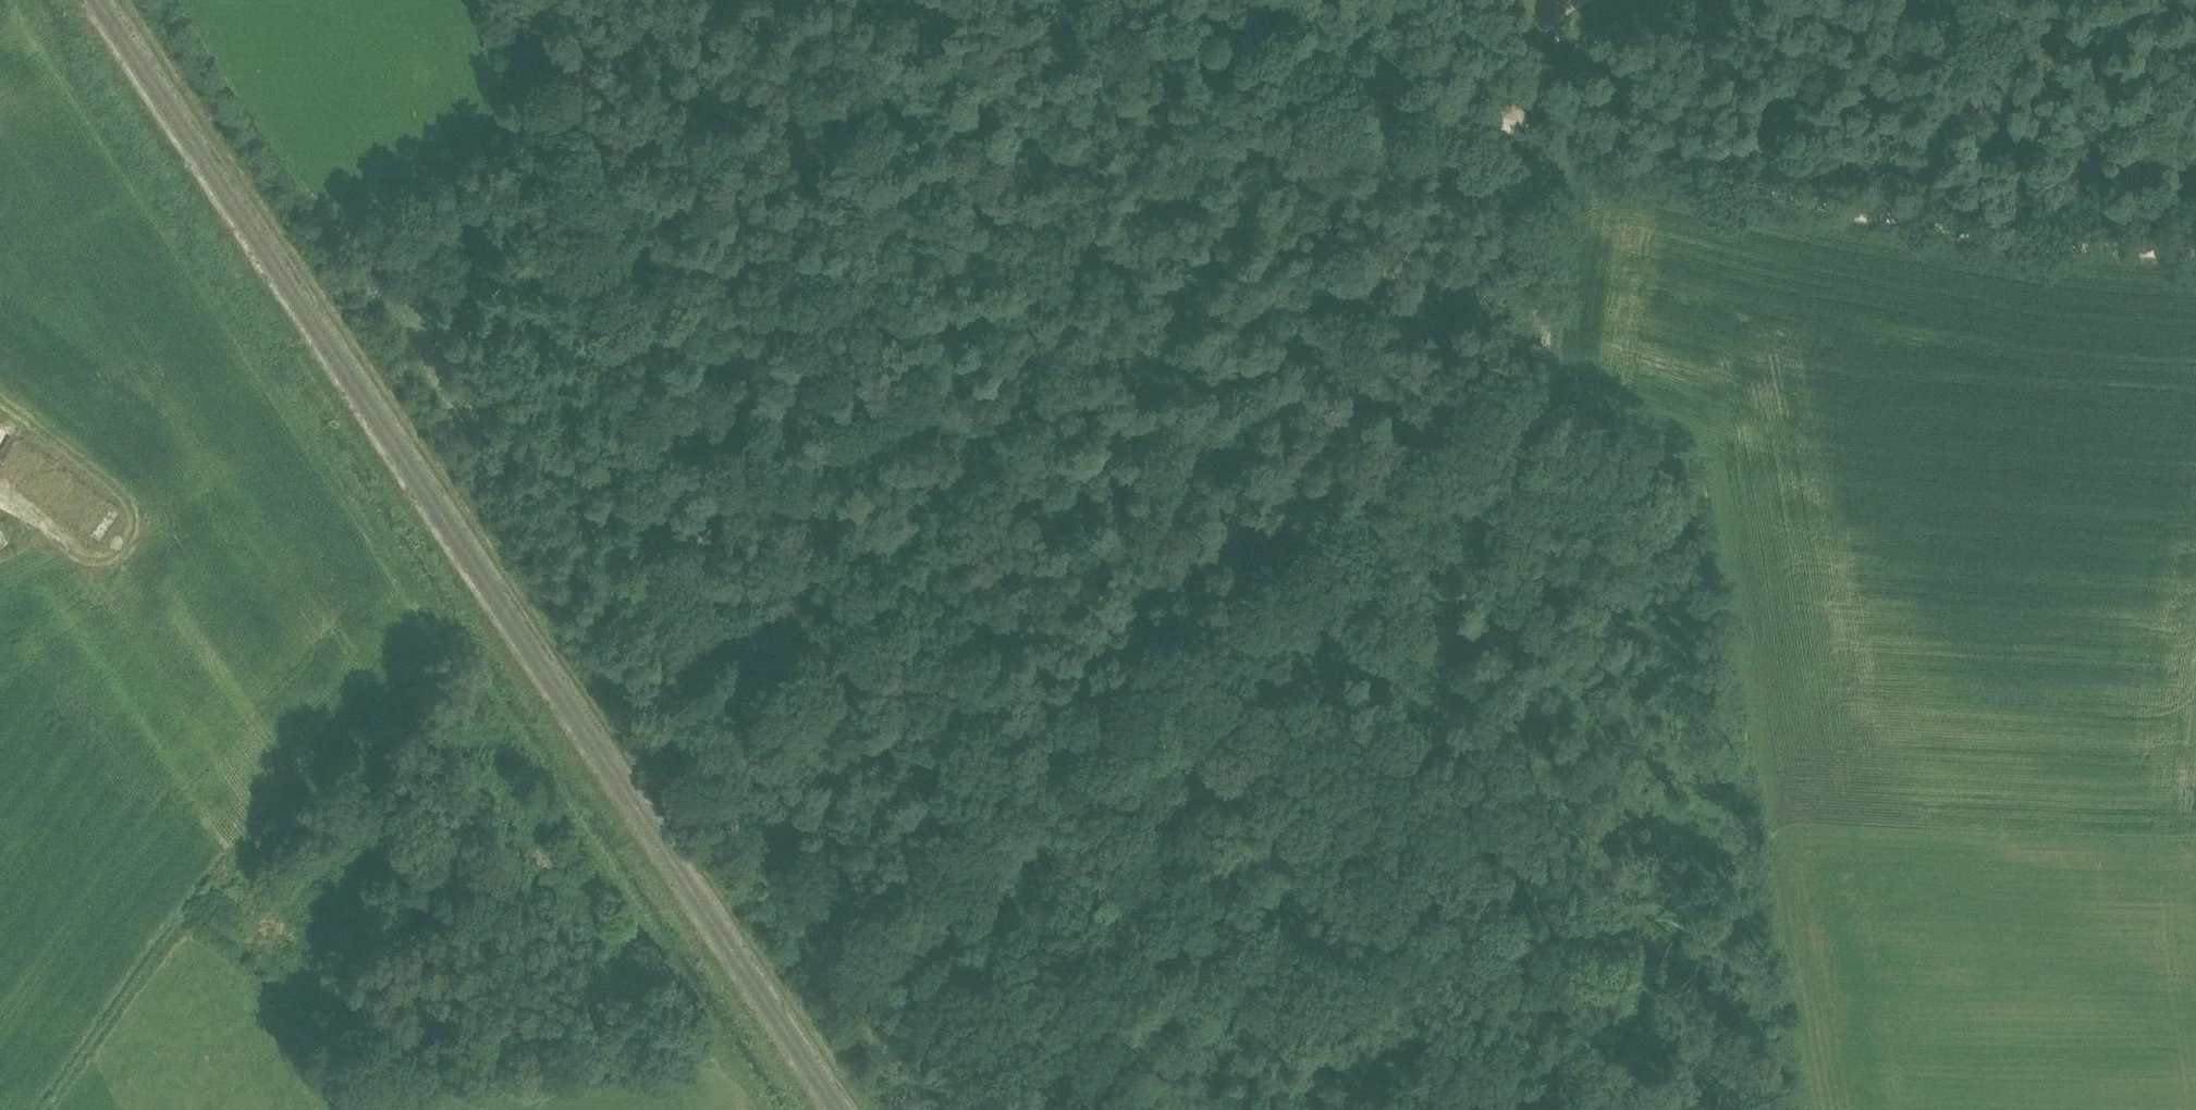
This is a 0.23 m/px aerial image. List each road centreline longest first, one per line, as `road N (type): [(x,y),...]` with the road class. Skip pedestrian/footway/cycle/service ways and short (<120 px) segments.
road 1 (track): [(1177,0),(1516,126),(1775,198),(2055,242),(2195,245)]

